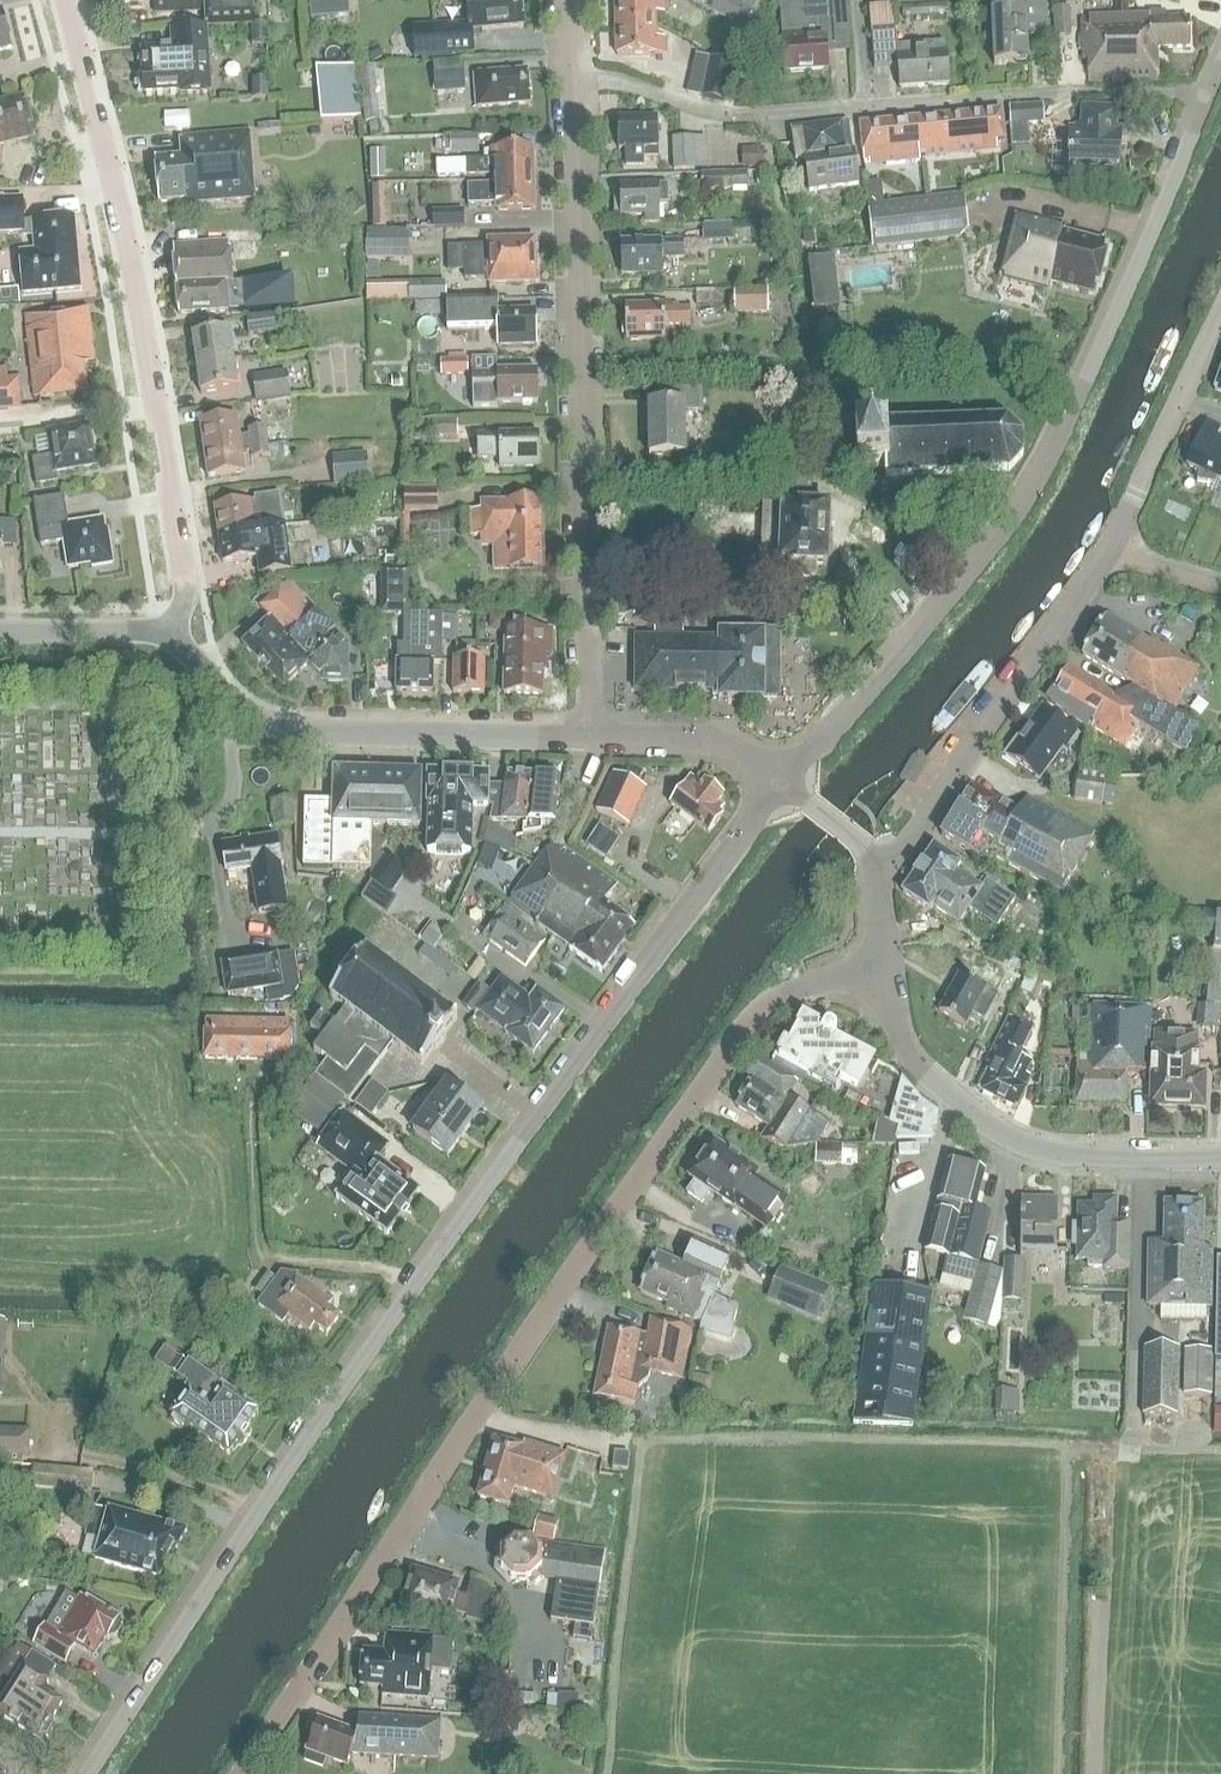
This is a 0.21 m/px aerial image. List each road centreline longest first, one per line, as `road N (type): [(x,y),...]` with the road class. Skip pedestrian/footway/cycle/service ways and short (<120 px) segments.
road 1 (residential): [(81,1773),(380,1323),(780,785)]
road 2 (unclassified): [(241,1773),(539,1314),(755,1017),(781,991),(882,968)]
road 3 (residential): [(780,785),(1025,503),(1204,98)]
road 4 (residential): [(587,731),(570,73)]
road 5 (residential): [(185,641),(163,457),(111,176),(65,0)]
road 6 (residential): [(1204,98),(1181,91),(1019,96),(761,117),(694,108),(570,73)]
road 7 (tertiary): [(587,731),(291,731),(231,704),(185,641)]
road 8 (tertiary): [(1220,1158),(1054,1154),(1006,1138),(910,1063),(897,1041),(882,968)]
road 9 (residential): [(873,874),(903,843),(1103,549)]
road 10 (residential): [(1103,549),(1220,312)]
road 11 (tertiary): [(780,785),(714,740),(587,731)]
road 12 (tertiary): [(185,641),(121,629),(0,629)]
road 13 (tertiary): [(873,874),(866,849),(780,785)]
road 14 (residential): [(1220,590),(1103,549)]

